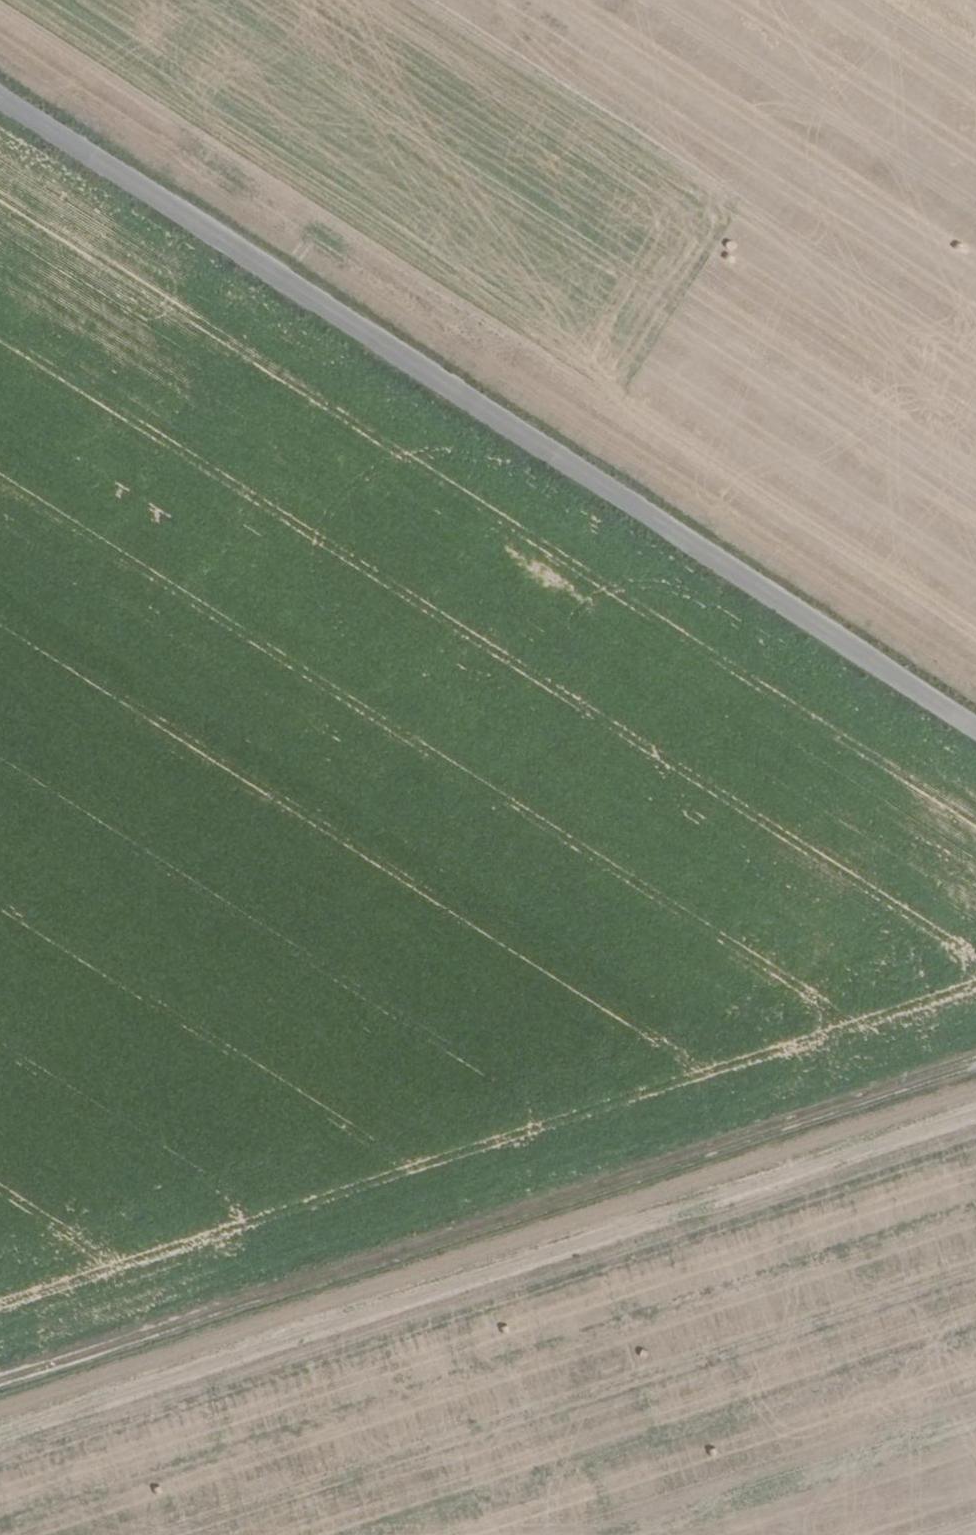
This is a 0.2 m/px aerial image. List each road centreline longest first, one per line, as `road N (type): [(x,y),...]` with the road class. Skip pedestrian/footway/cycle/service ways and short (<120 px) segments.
road 1 (unclassified): [(975,726),(0,98)]
road 2 (track): [(0,1397),(975,1068)]

